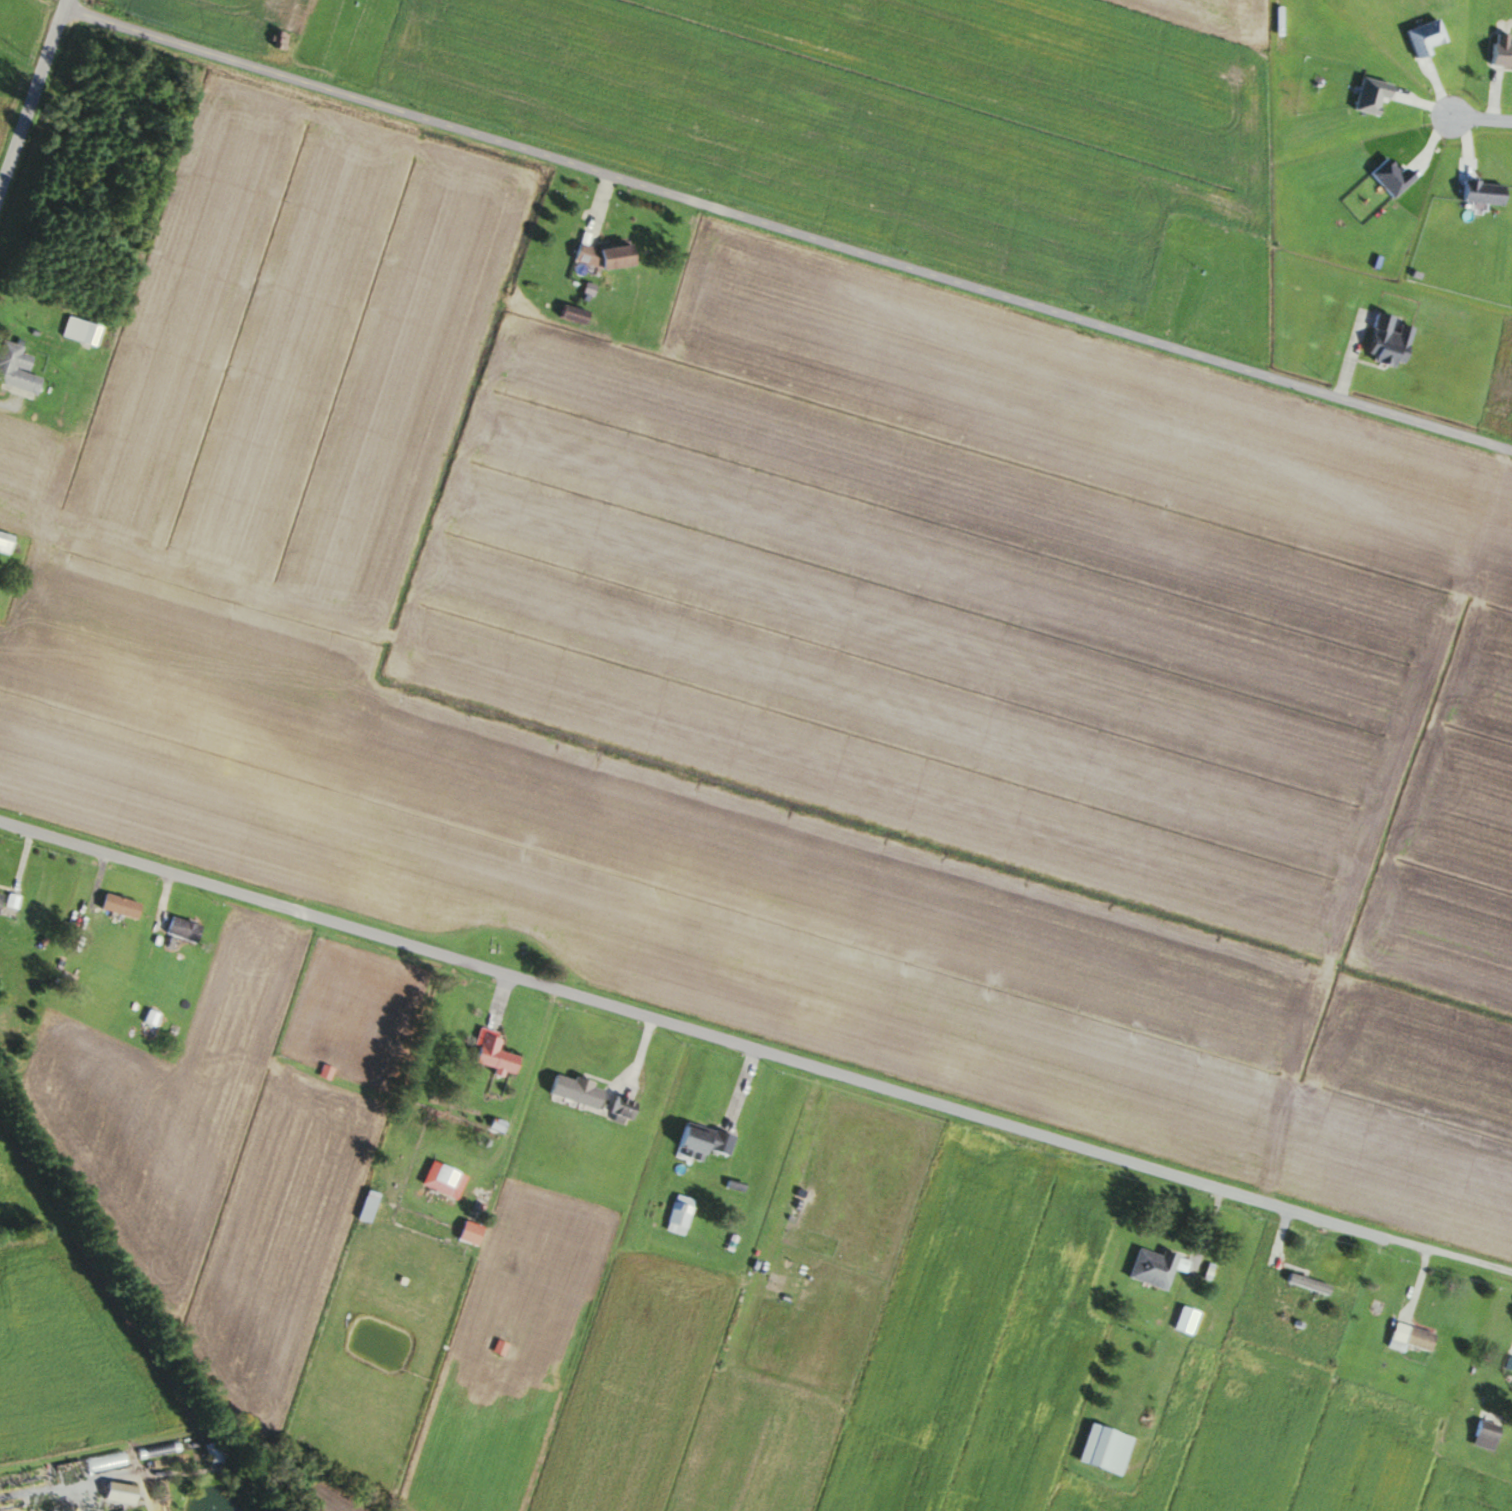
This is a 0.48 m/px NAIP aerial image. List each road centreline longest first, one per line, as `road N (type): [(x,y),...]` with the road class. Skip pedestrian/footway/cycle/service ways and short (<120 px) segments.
road 1 (residential): [(1511,457),(63,16)]
road 2 (residential): [(1406,1245),(0,823)]
road 3 (residential): [(0,210),(48,93),(69,0)]

